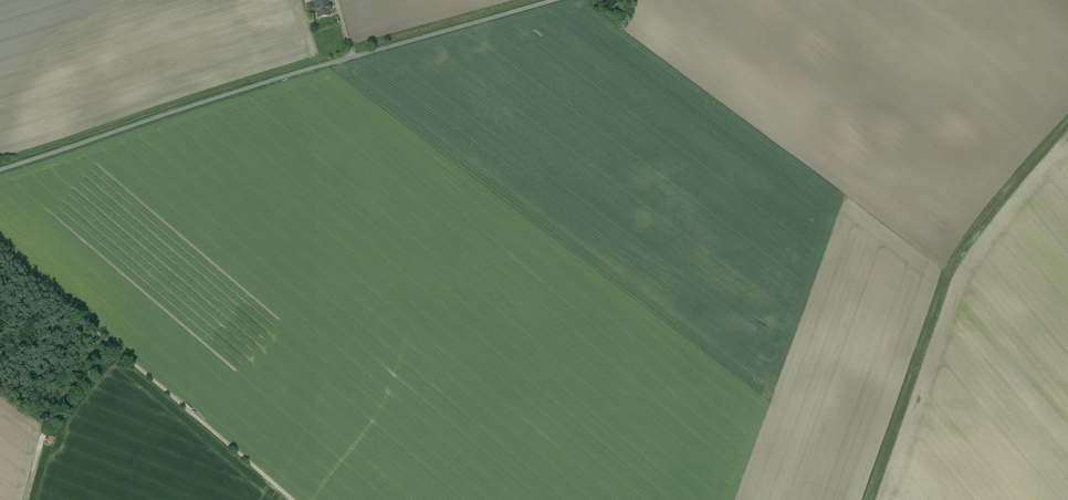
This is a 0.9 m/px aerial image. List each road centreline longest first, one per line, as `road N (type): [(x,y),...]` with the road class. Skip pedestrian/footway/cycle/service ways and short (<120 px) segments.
road 1 (residential): [(0,169),(279,78),(555,0)]
road 2 (track): [(872,499),(954,268),(1067,127)]
road 3 (track): [(0,250),(291,499)]
road 4 (track): [(25,499),(47,426),(111,346)]

